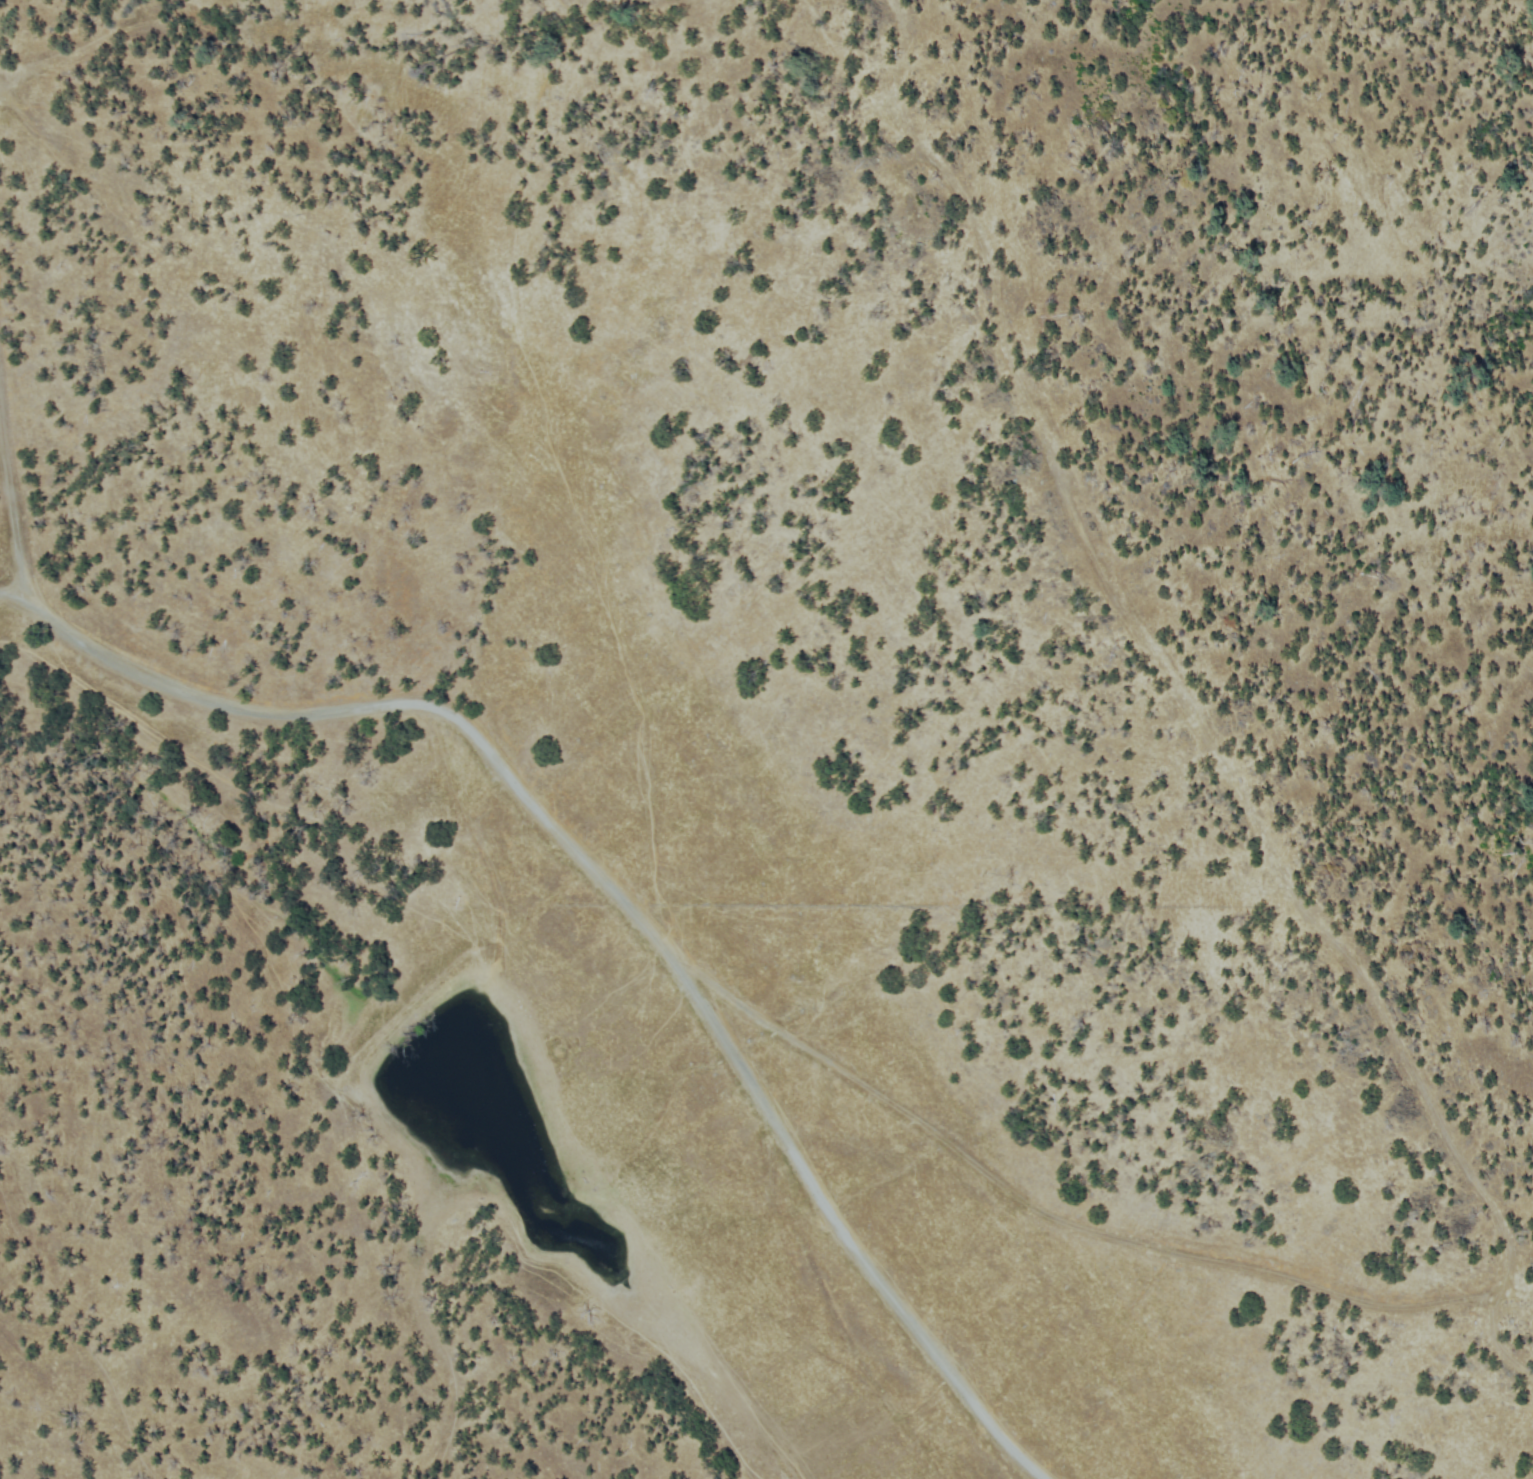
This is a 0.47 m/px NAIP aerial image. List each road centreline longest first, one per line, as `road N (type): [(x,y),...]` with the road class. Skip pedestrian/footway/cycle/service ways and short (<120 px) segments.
road 1 (residential): [(1039,1478),(993,1434),(890,1300),(660,953),(452,725),(393,708),(309,719),(221,708),(105,659),(0,602)]

